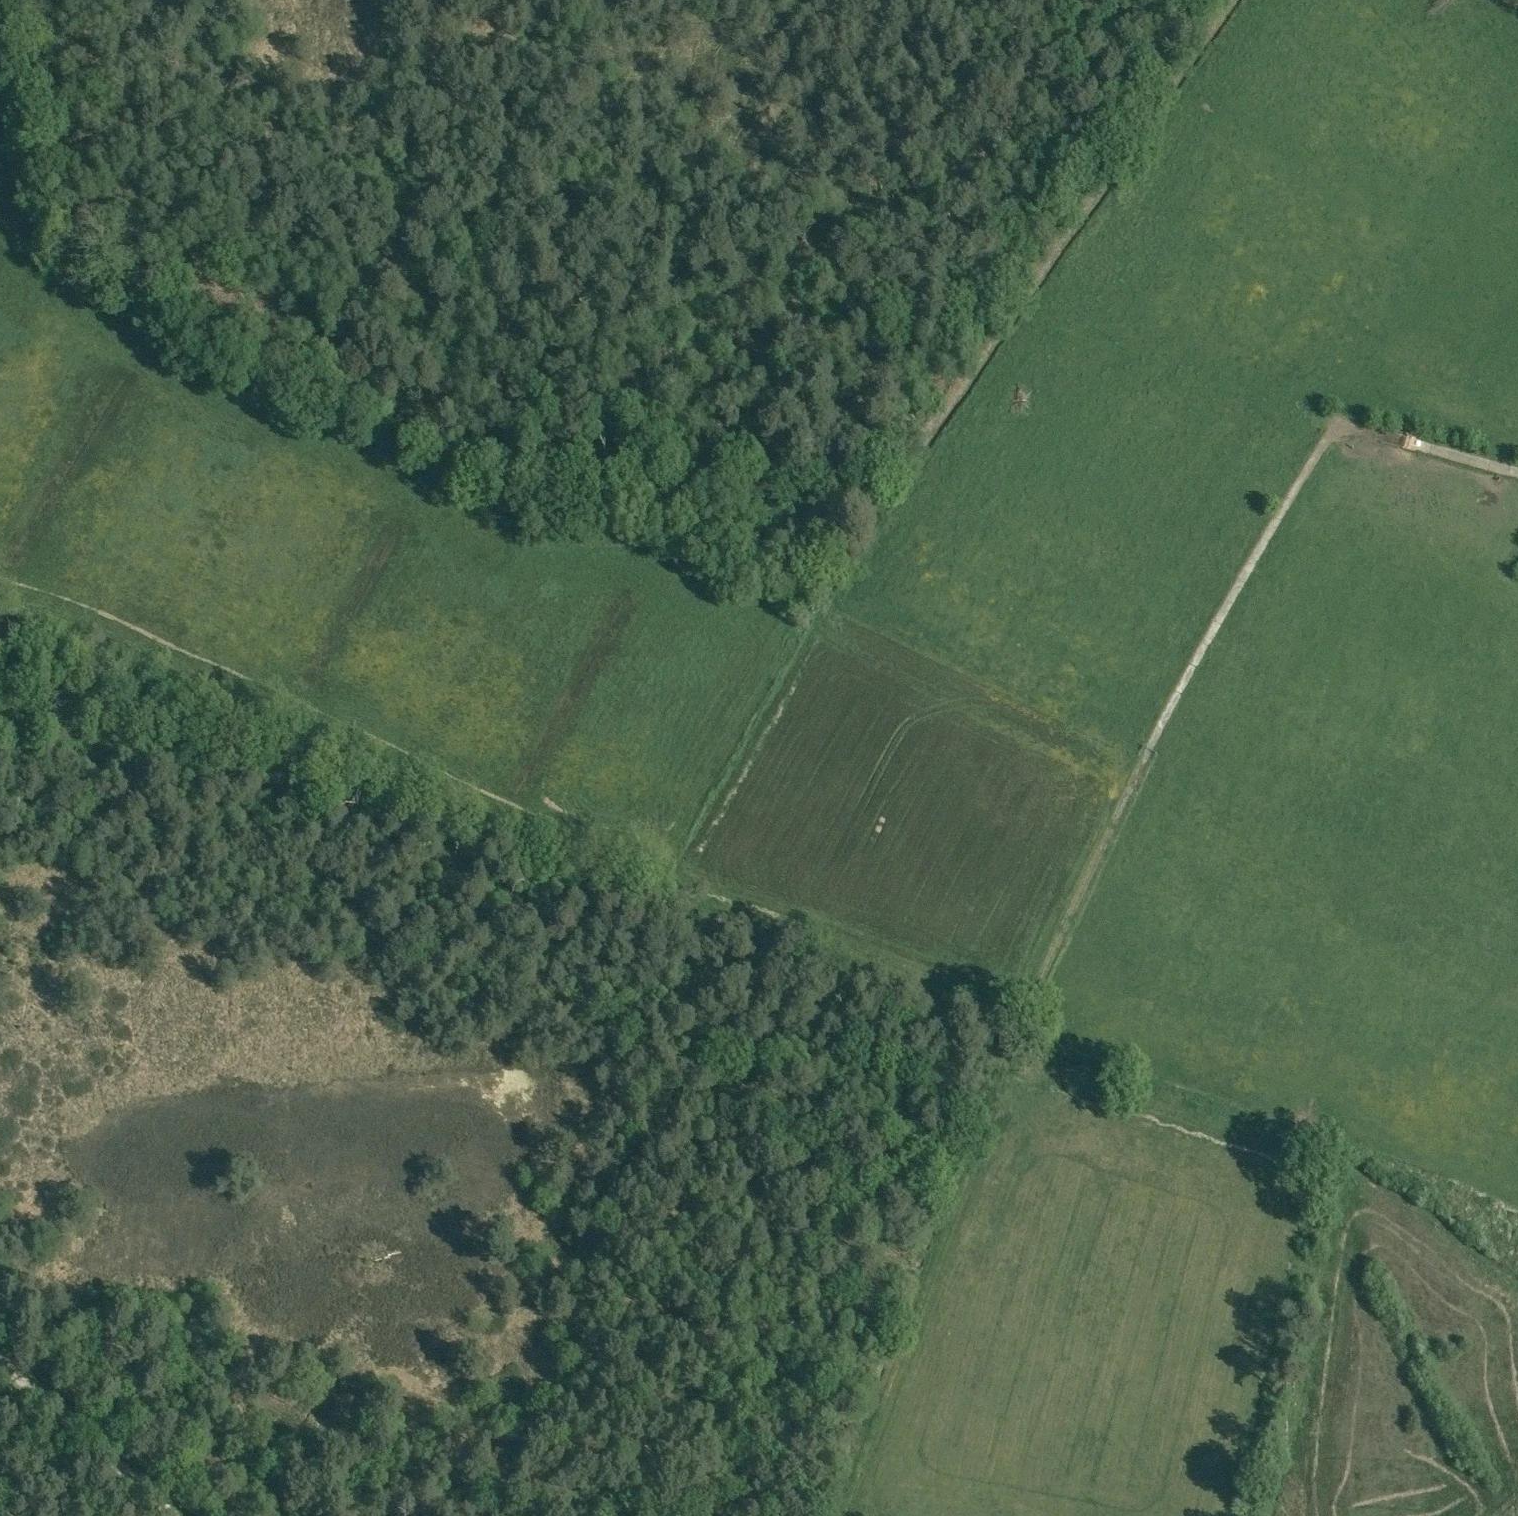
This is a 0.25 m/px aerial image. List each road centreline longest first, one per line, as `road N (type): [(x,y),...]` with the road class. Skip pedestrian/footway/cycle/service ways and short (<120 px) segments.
road 1 (track): [(0,1356),(177,1515)]

